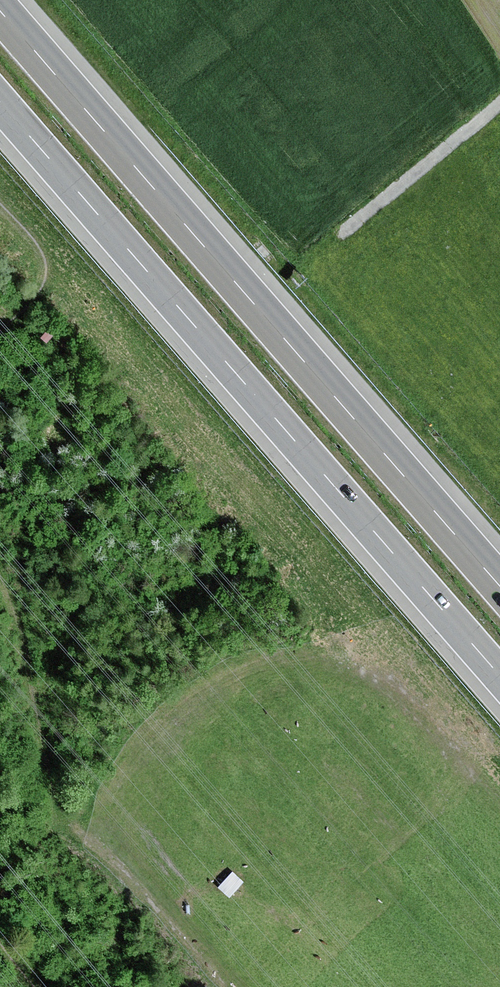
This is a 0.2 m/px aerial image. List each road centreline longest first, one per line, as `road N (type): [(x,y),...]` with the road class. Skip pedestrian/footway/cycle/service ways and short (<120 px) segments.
road 1 (motorway): [(499,583),(0,8)]
road 2 (motorway): [(0,95),(499,669)]
road 3 (track): [(356,235),(499,116)]

